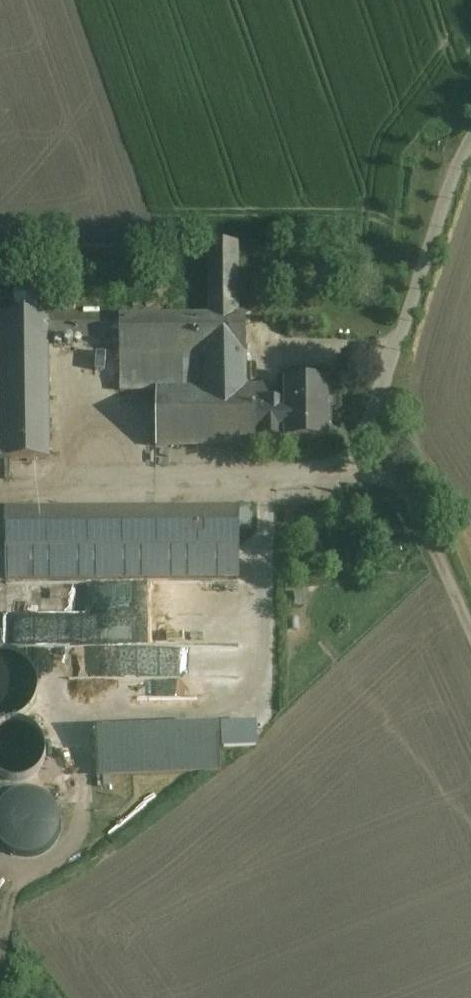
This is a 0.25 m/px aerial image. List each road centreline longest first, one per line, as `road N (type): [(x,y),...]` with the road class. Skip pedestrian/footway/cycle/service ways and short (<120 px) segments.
road 1 (track): [(263,479),(258,575),(190,630)]

